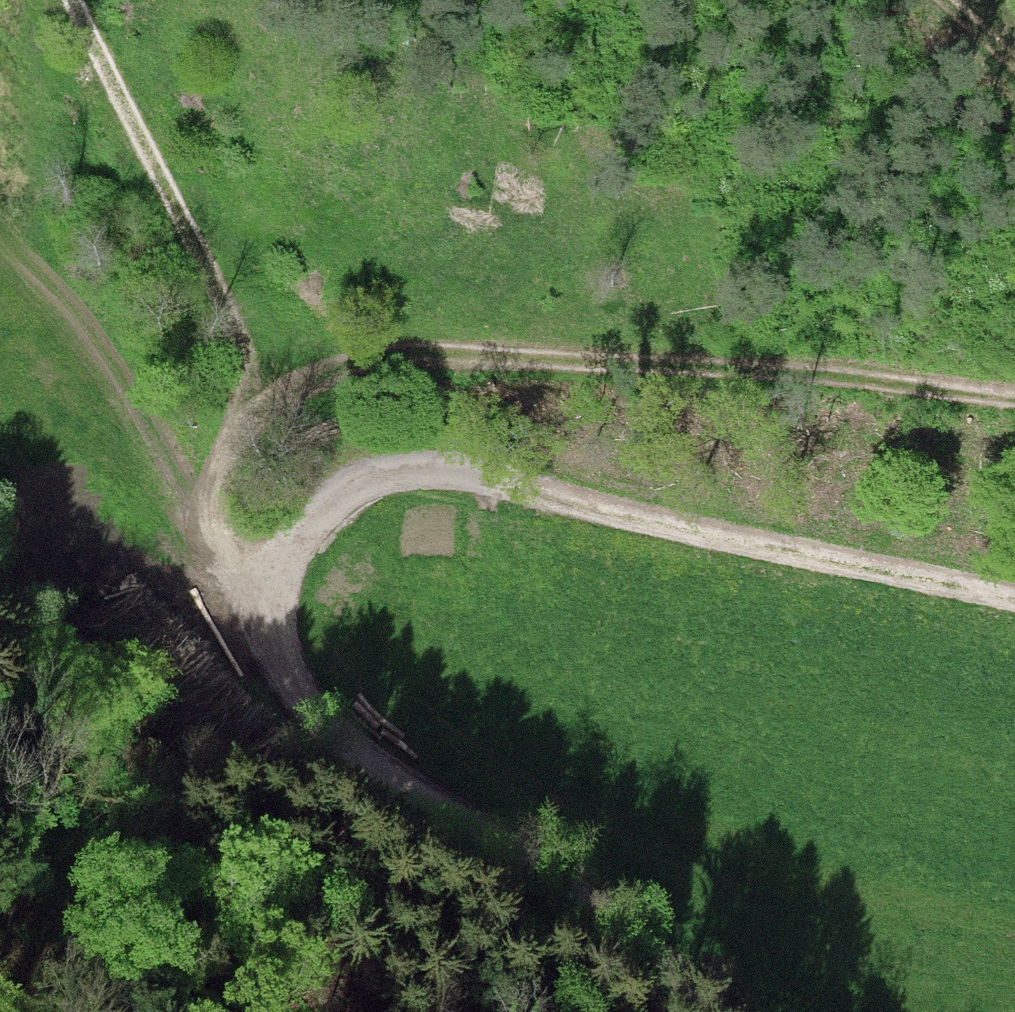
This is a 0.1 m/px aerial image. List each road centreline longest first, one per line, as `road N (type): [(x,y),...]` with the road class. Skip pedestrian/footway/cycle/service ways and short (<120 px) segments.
road 1 (track): [(1014,605),(466,471),(425,467),(358,485),(301,541),(271,605),(279,651),(315,715),(723,1011)]
road 2 (track): [(241,405),(375,356),(839,373),(1014,395)]
road 3 (track): [(74,0),(241,364),(241,405),(210,507),(220,562),(271,605)]
road 4 (track): [(220,562),(101,337),(0,236)]

